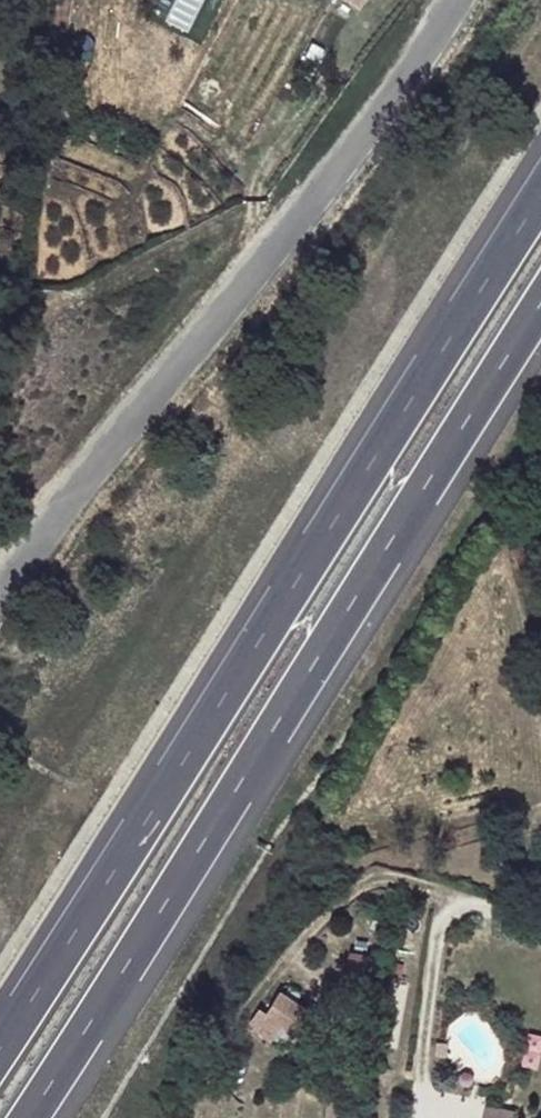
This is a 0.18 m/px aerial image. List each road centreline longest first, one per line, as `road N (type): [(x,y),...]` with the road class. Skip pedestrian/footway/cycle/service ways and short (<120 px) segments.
road 1 (motorway): [(540,199),(0,1052)]
road 2 (motorway): [(34,1117),(540,315)]
road 3 (tertiary): [(452,0),(0,595)]

